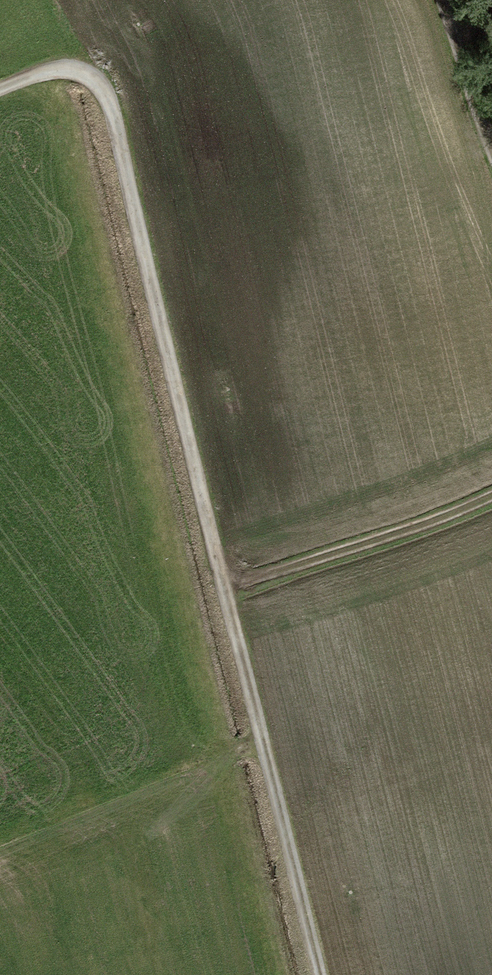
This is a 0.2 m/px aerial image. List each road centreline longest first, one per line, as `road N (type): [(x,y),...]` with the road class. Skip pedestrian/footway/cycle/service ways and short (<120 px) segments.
road 1 (track): [(325,974),(111,109),(90,74),(57,71)]
road 2 (track): [(222,572),(266,573),(491,495)]
road 3 (track): [(491,143),(442,0)]

